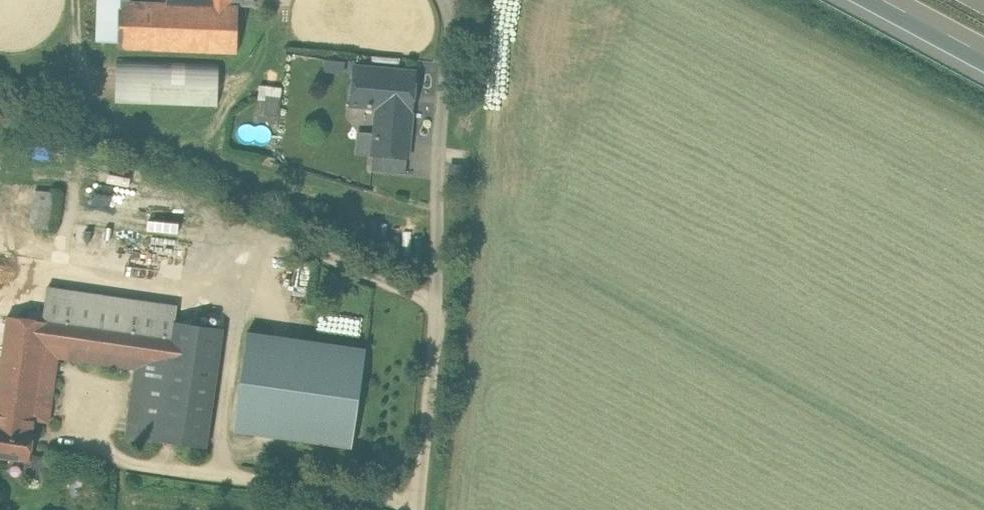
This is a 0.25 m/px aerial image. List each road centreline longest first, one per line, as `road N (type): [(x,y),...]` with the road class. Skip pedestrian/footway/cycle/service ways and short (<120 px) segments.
road 1 (track): [(453,0),(437,322),(417,509)]
road 2 (track): [(0,65),(210,158),(437,219)]
road 3 (track): [(218,470),(240,302),(44,272)]
road 4 (track): [(62,434),(175,466),(418,502)]

